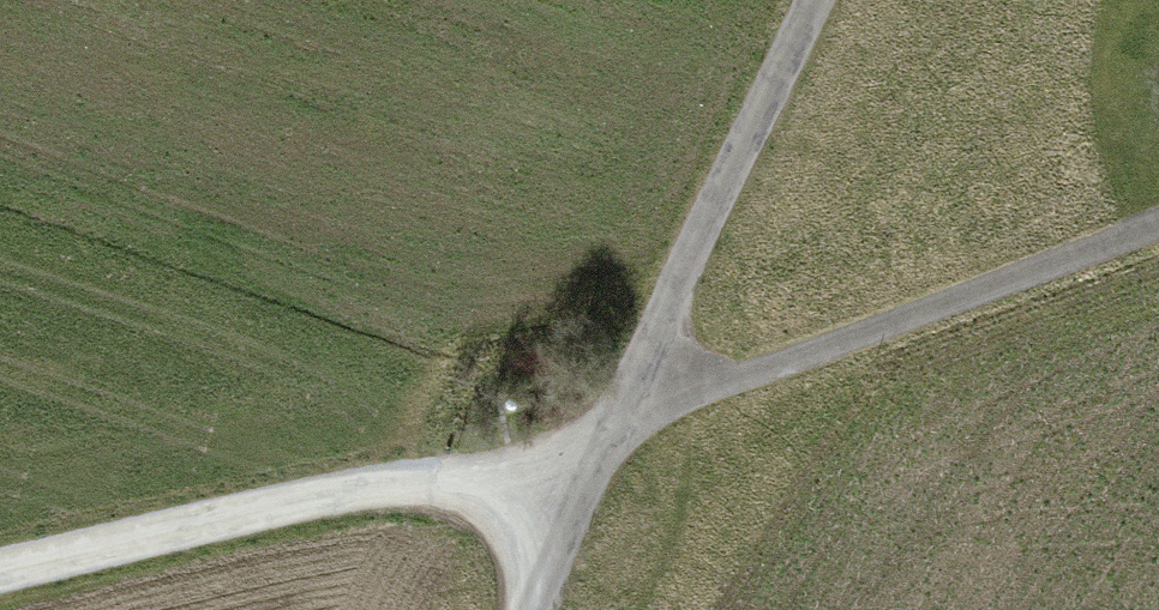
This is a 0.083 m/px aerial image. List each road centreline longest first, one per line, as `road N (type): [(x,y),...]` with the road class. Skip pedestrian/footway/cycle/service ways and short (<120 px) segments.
road 1 (track): [(602,433),(0,565)]
road 2 (residential): [(1158,223),(602,433)]
road 3 (residential): [(602,433),(813,0)]
road 4 (residential): [(532,609),(602,433)]

